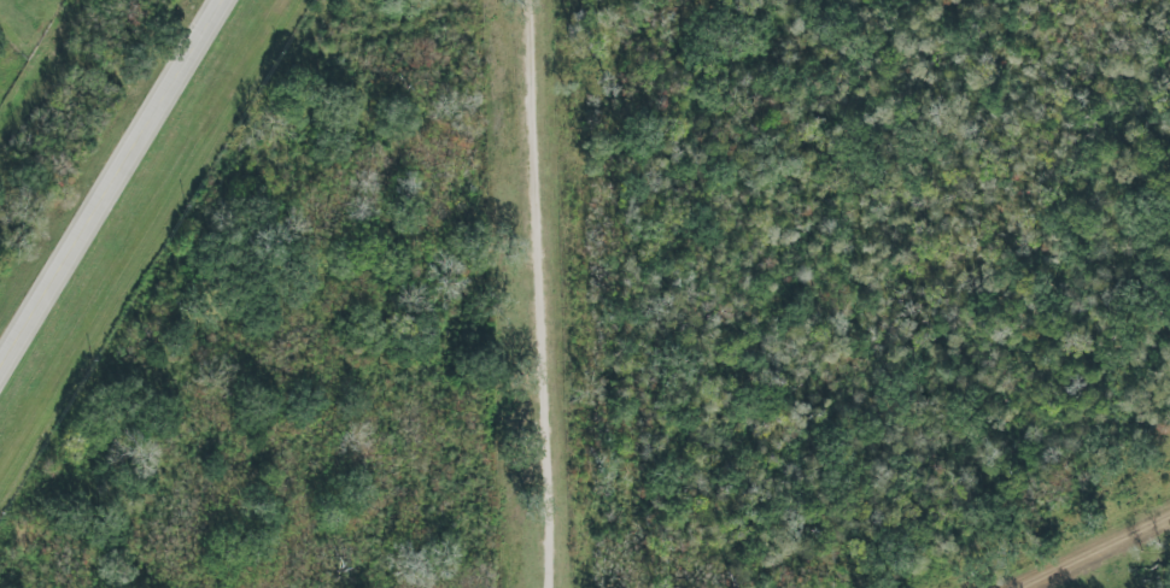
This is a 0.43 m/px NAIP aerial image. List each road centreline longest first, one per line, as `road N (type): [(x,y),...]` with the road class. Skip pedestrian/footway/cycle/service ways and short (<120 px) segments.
road 1 (secondary): [(0,378),(228,0)]

